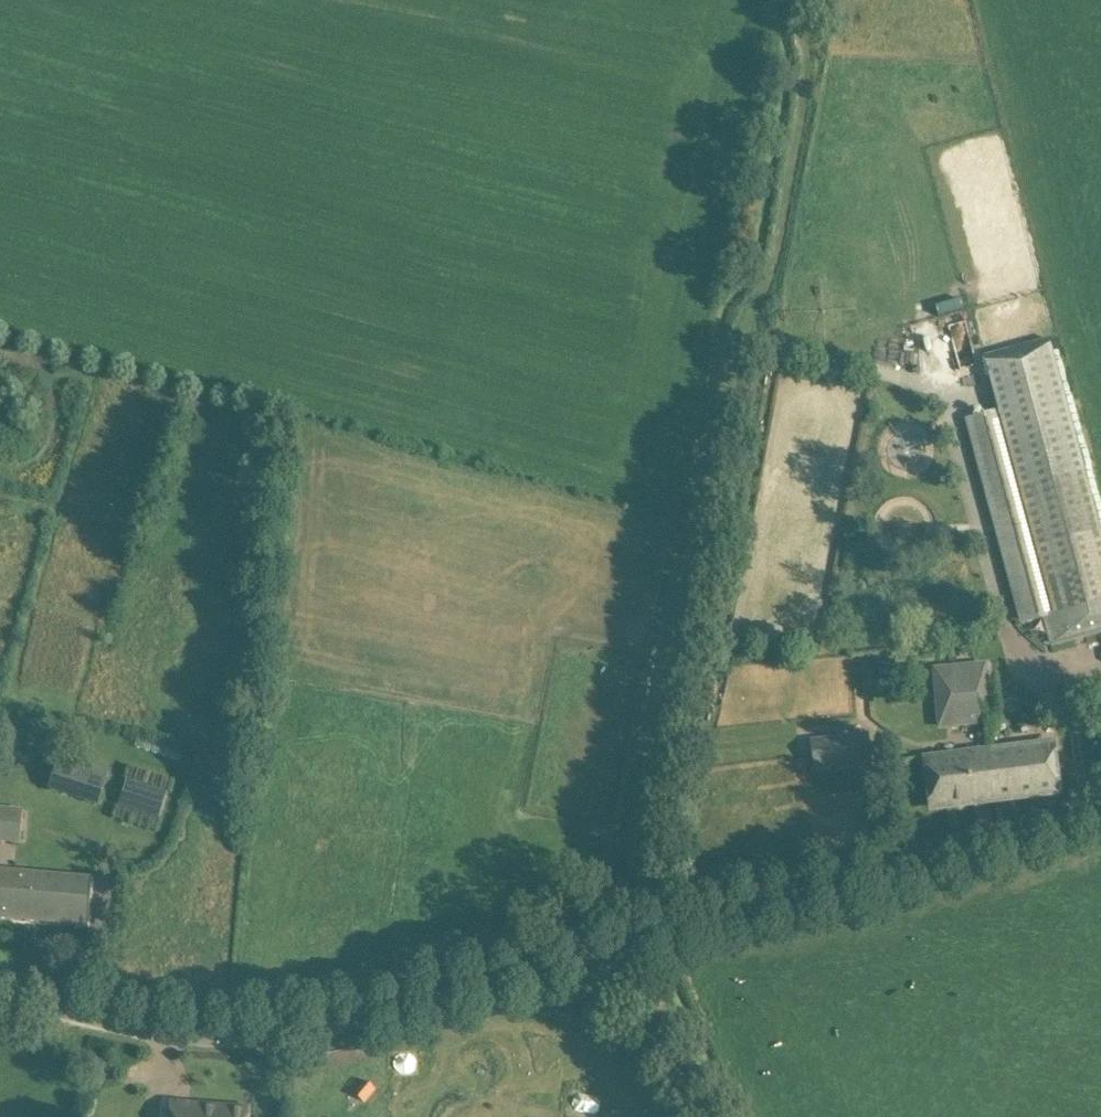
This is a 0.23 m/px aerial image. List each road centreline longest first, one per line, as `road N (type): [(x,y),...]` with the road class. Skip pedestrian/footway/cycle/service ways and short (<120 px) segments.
road 1 (track): [(807,0),(813,48),(767,285),(751,305),(735,380),(646,852),(665,944)]
road 2 (unclassified): [(629,954),(271,1040),(163,1034),(0,993)]
road 3 (unclassified): [(1100,823),(629,954)]
road 4 (unclassified): [(629,954),(707,1116)]

